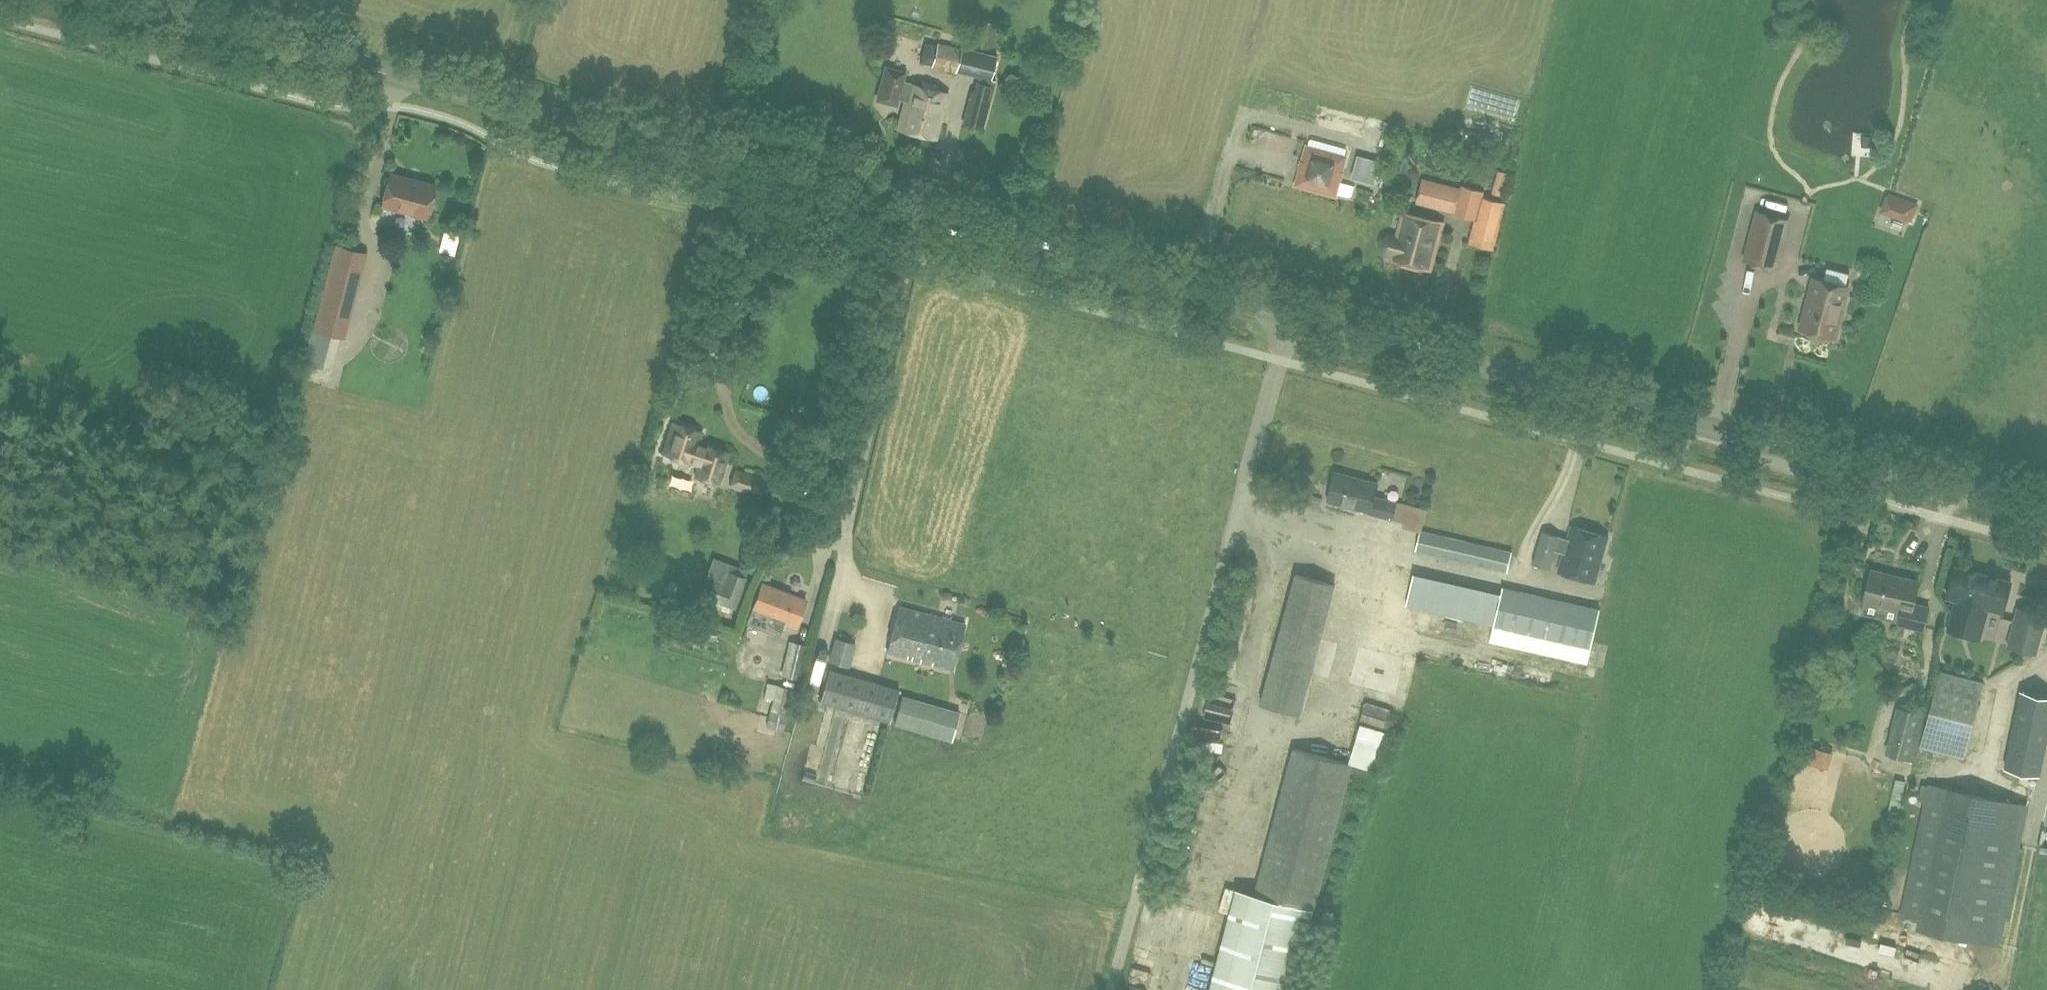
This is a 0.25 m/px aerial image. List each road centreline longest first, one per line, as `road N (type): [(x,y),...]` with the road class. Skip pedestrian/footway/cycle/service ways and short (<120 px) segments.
road 1 (tertiary): [(2046,519),(110,0)]

